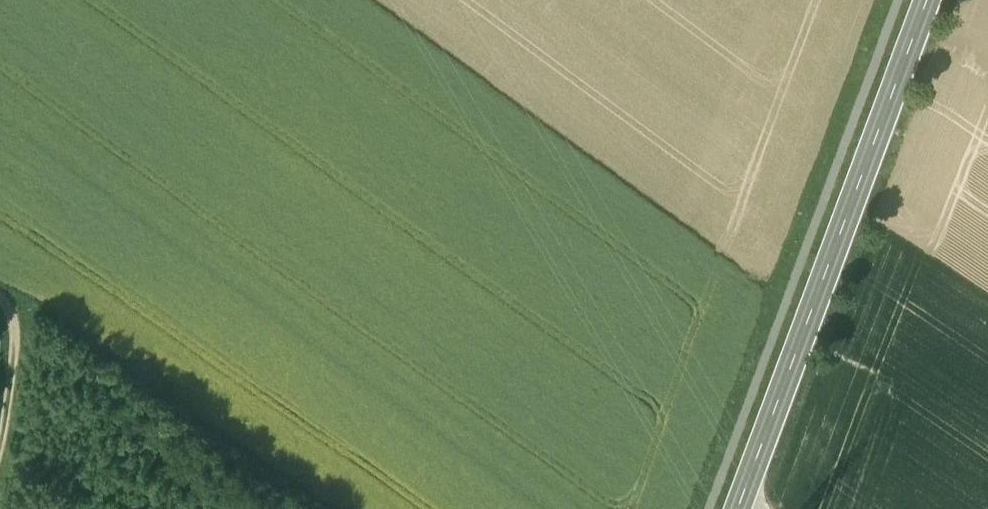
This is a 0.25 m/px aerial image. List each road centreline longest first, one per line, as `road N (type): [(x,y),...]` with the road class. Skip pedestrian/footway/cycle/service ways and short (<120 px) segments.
road 1 (tertiary): [(737,508),(926,0)]
road 2 (track): [(0,300),(18,312),(0,452)]

